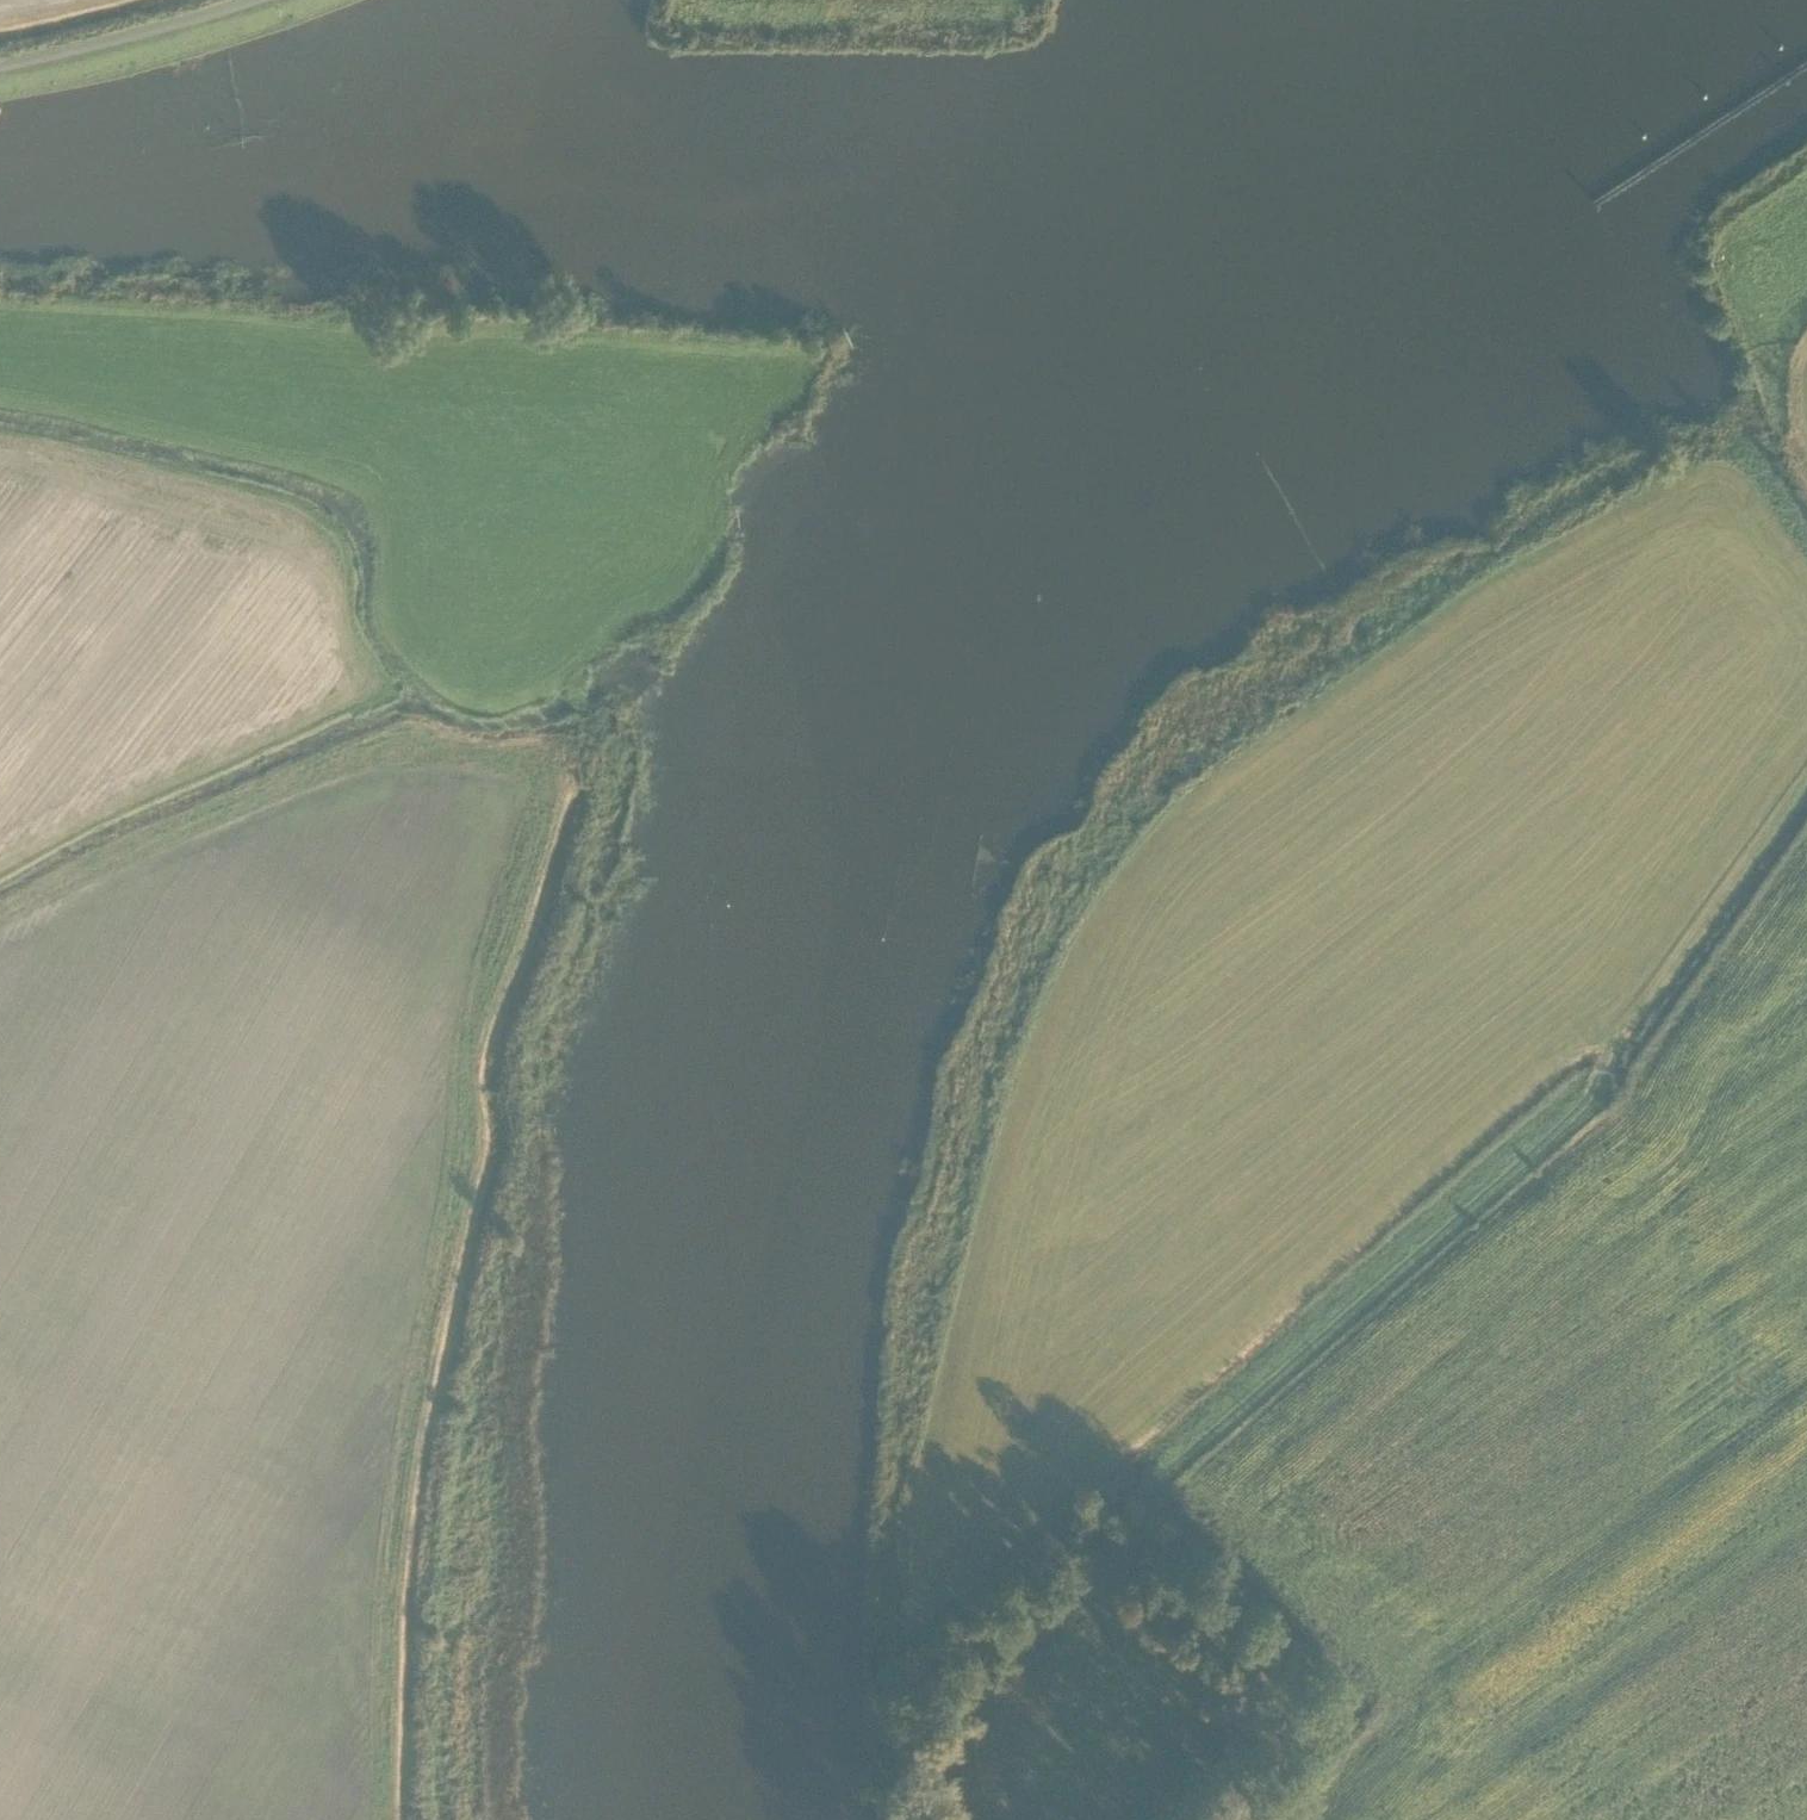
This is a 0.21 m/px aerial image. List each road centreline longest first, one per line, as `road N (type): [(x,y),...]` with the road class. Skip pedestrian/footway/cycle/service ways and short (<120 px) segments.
road 1 (track): [(1806,768),(1613,1037),(1587,1101),(1163,1476)]

